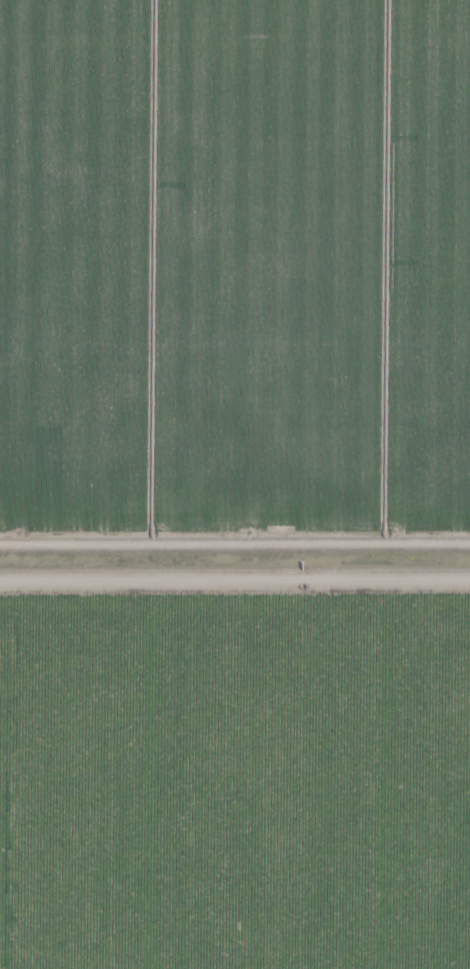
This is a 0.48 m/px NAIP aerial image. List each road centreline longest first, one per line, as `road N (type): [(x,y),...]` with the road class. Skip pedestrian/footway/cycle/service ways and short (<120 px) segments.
road 1 (track): [(0,578),(469,576)]

